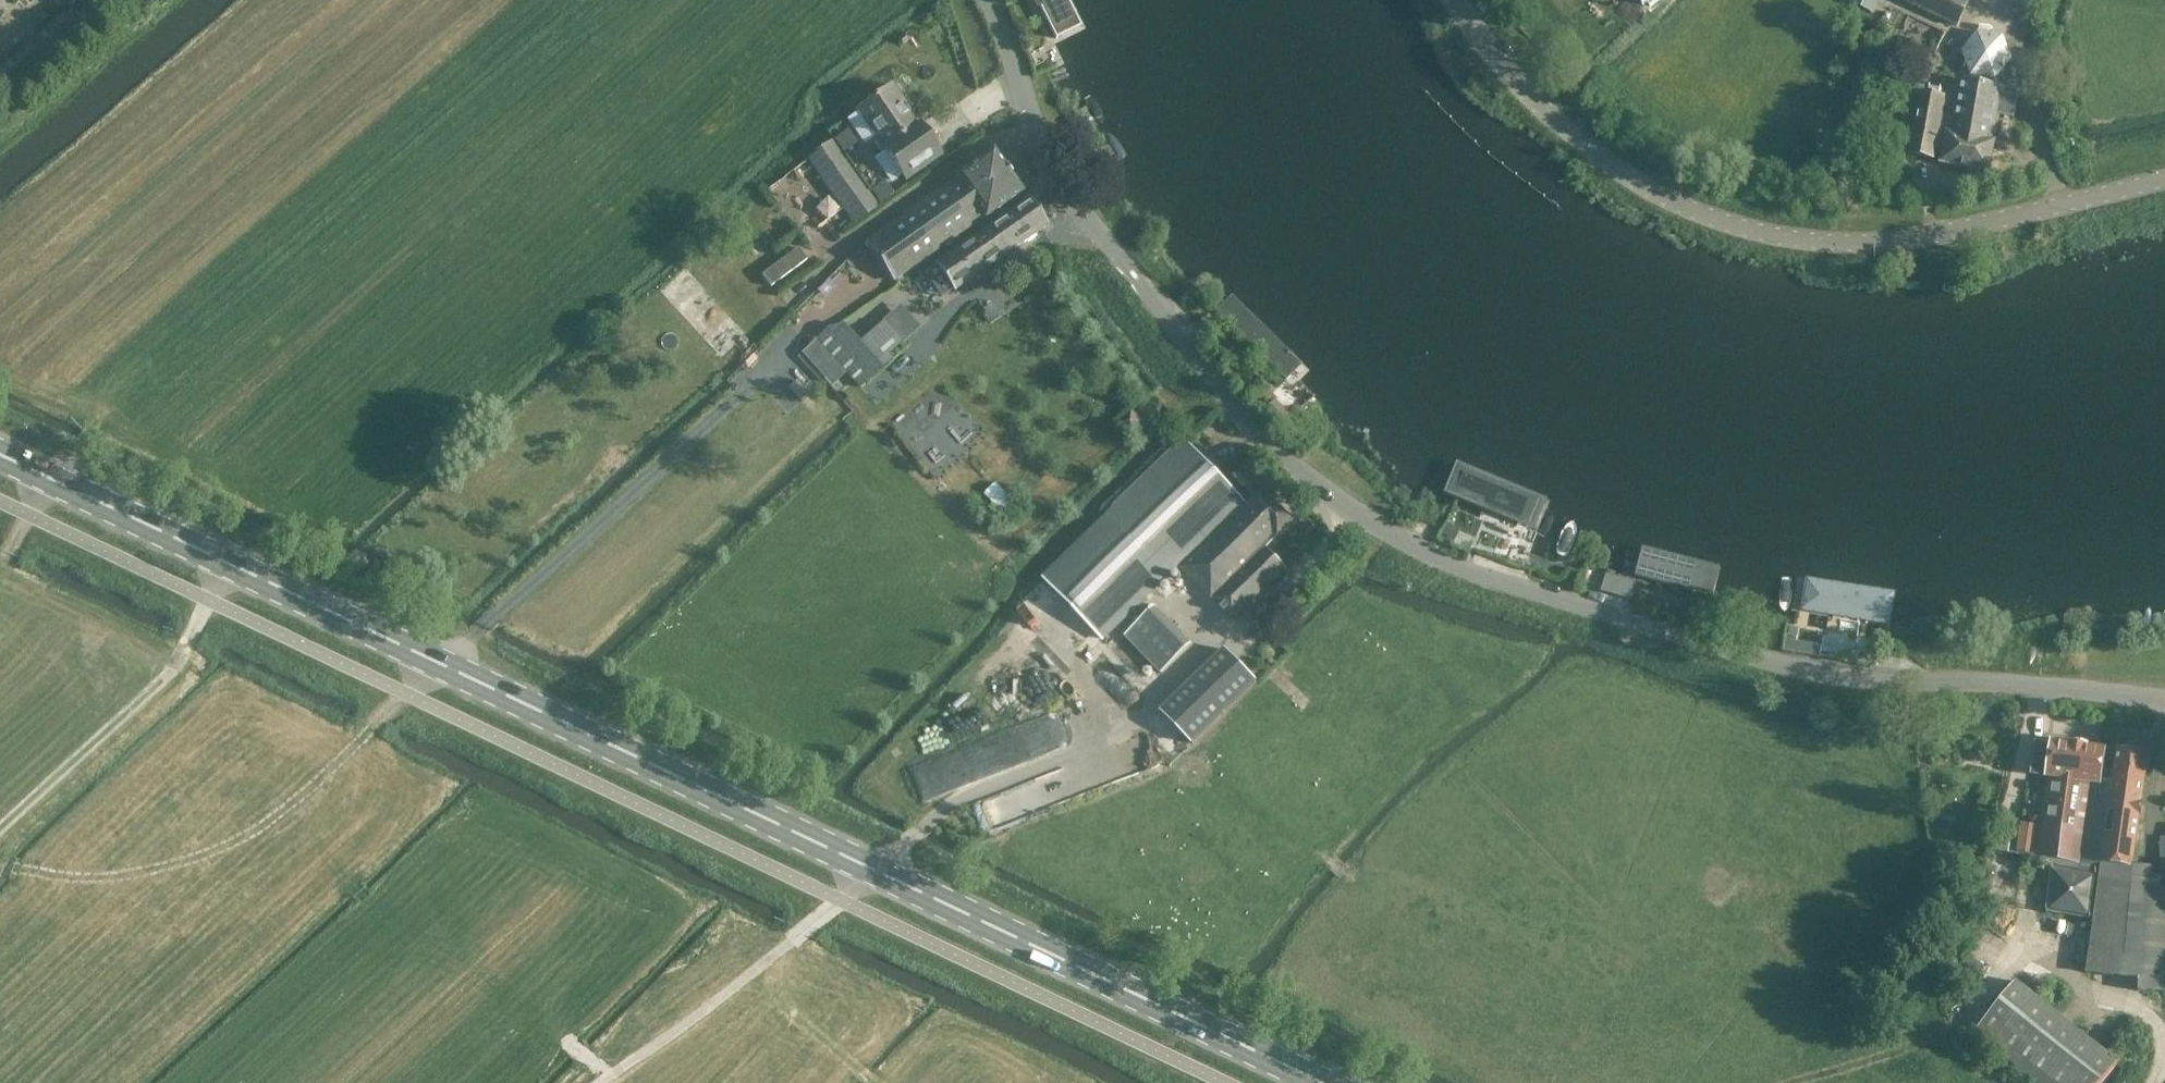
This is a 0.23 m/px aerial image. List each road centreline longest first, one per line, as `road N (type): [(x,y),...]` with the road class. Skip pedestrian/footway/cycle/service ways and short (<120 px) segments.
road 1 (residential): [(2164,698),(1831,674),(1528,590),(1442,561),(1350,512),(1275,445),(1068,194),(988,0)]
road 2 (primary): [(1321,1082),(0,454)]
road 3 (track): [(0,866),(72,877),(168,870),(227,848),(289,812),(440,664),(860,284)]
road 4 (unclassified): [(2164,181),(1936,234),(1818,248),(1731,228),(1595,159),(1465,28),(1450,0)]
road 5 (track): [(0,830),(172,670),(226,562)]
road 6 (track): [(607,1082),(764,968),(843,904),(870,869)]
road 7 (track): [(1788,1082),(1921,1042),(2020,945)]
road 8 (track): [(2155,1082),(2159,1028),(2020,945)]
road 9 (track): [(0,578),(108,403)]

